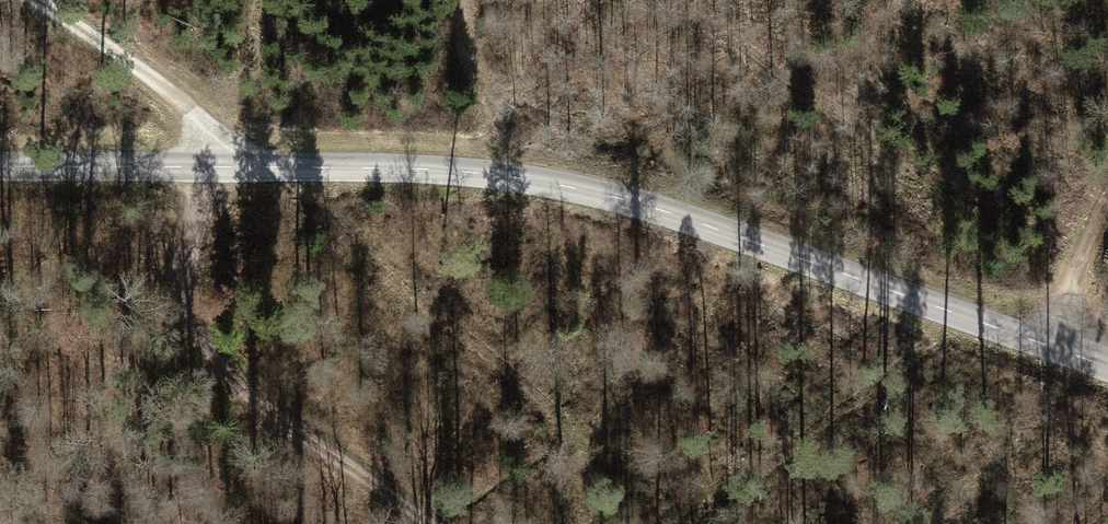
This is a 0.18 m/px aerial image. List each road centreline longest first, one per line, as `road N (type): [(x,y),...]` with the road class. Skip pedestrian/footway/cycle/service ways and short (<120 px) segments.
road 1 (unclassified): [(1107,365),(631,197),(246,154),(0,153)]
road 2 (track): [(199,154),(168,255),(174,307),(218,376),(429,523)]
road 3 (track): [(33,0),(246,154)]
road 4 (track): [(1035,339),(1107,199)]

